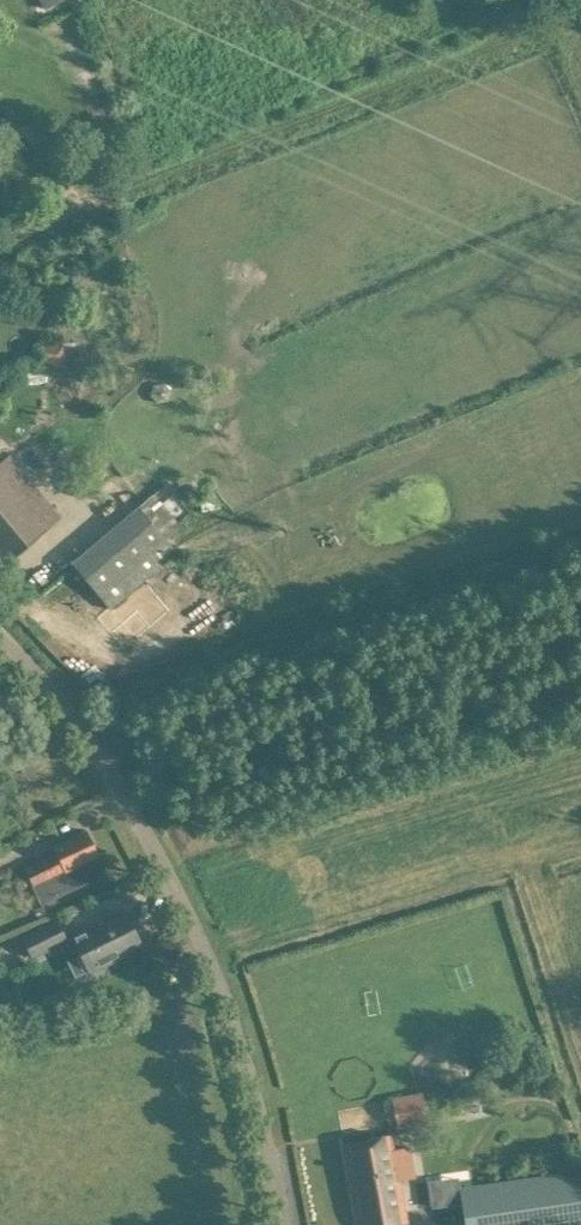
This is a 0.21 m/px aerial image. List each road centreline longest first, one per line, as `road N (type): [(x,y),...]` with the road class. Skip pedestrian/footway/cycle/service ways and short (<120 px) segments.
road 1 (unclassified): [(281,1224),(259,1083),(216,958),(77,731),(0,634)]

